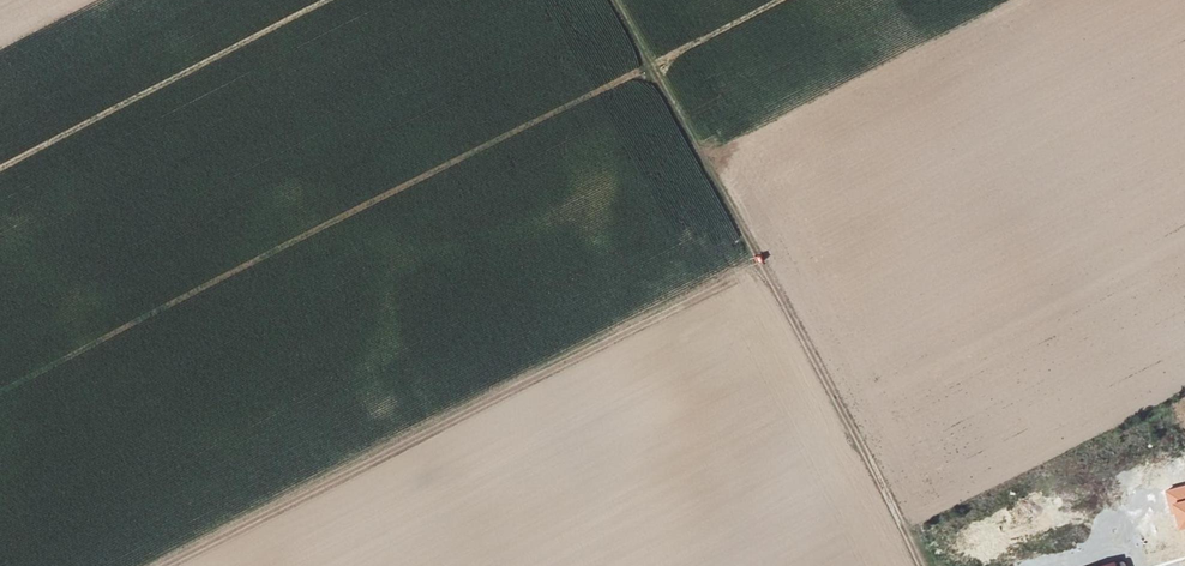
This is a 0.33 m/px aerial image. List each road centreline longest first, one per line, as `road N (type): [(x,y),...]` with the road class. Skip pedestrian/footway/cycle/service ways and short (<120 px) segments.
road 1 (track): [(613,0),(826,379),(920,565)]

